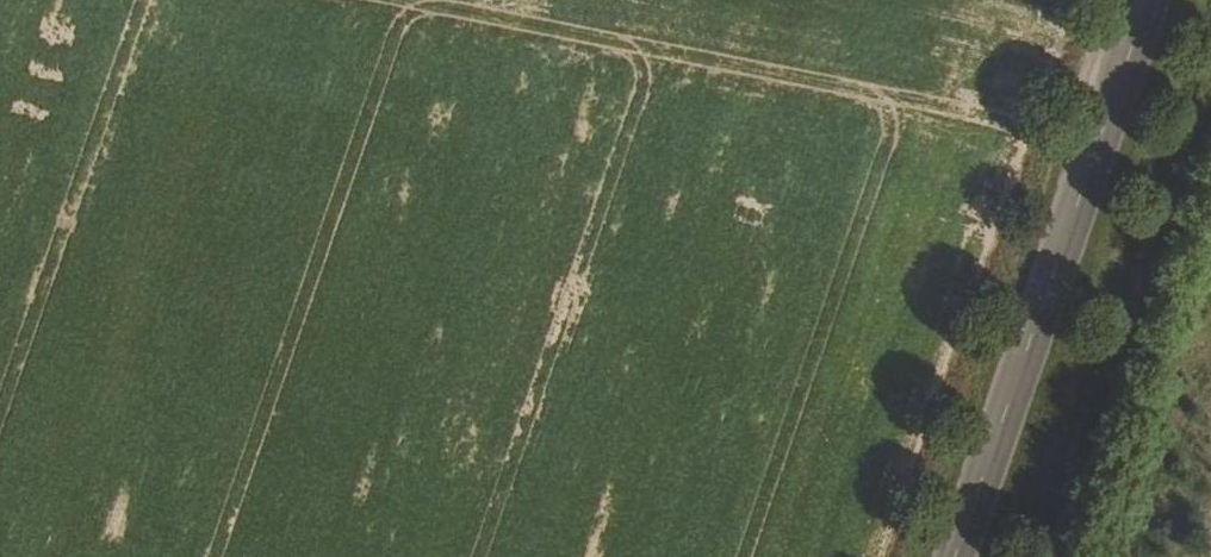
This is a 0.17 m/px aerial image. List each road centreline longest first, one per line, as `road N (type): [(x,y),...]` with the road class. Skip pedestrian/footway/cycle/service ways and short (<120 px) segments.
road 1 (tertiary): [(1157,0),(961,556)]

